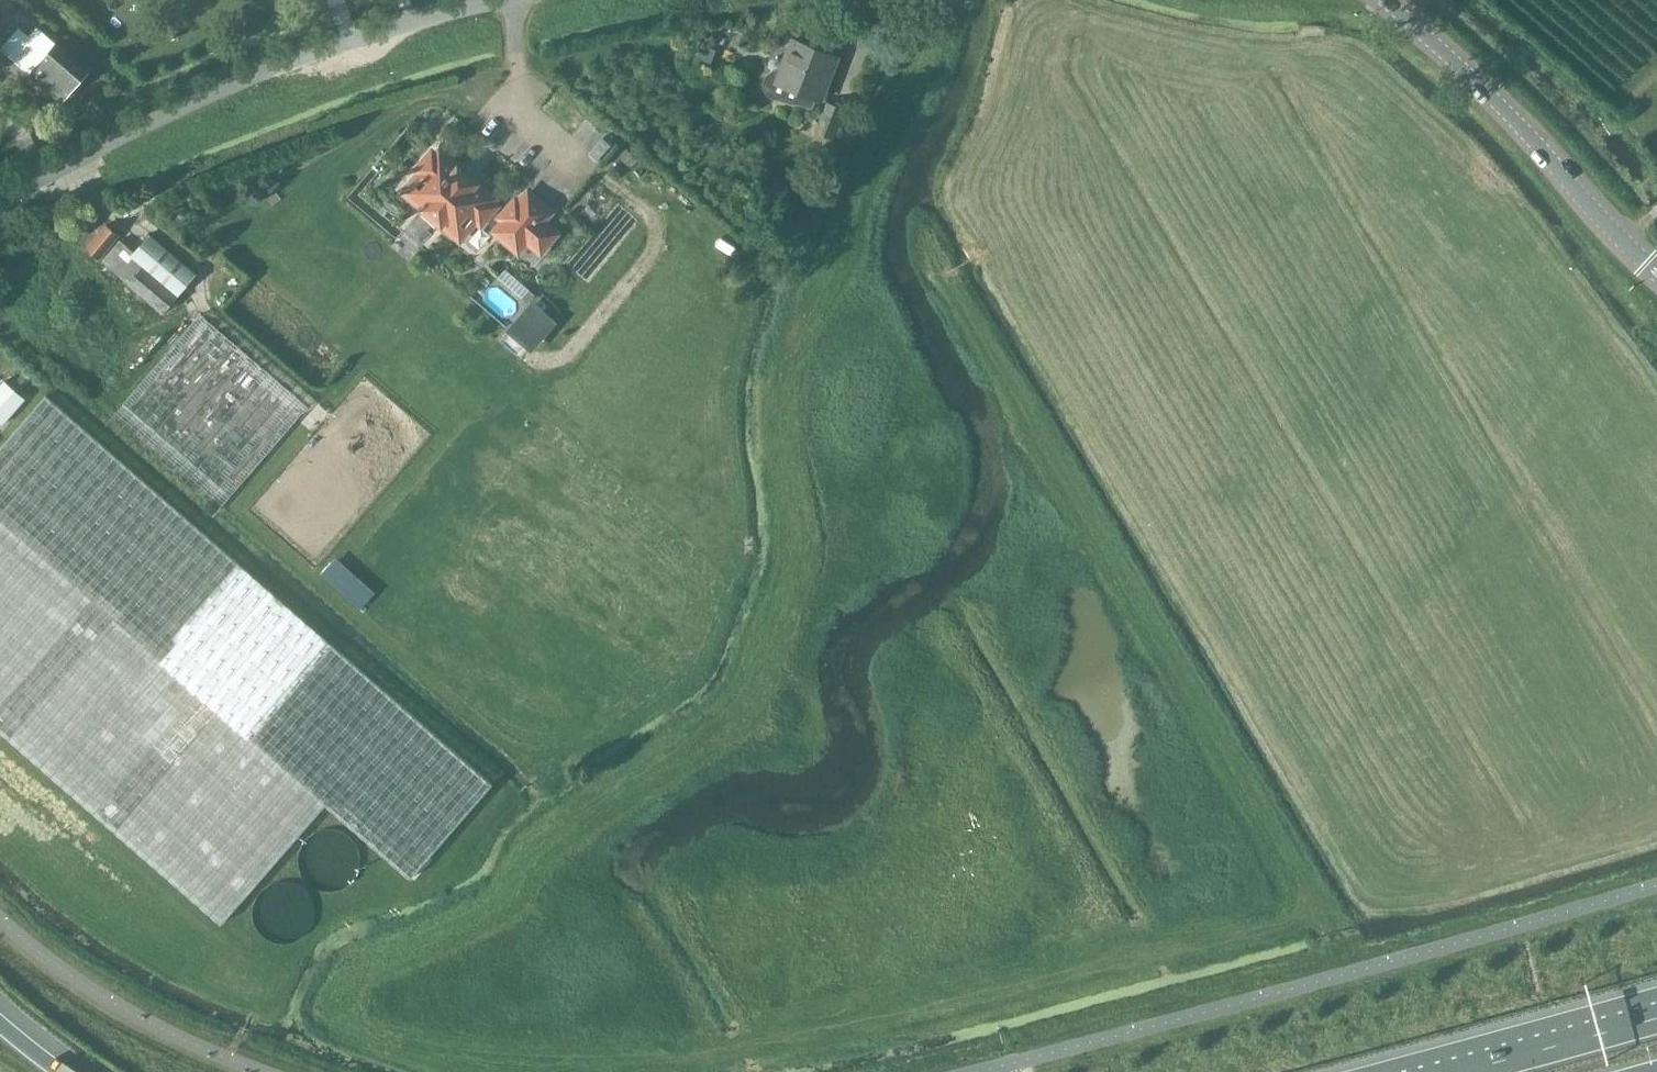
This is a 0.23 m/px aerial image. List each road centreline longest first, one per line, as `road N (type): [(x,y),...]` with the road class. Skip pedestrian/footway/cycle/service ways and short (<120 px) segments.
road 1 (unclassified): [(0,198),(230,86),(509,0)]
road 2 (tertiary): [(1656,274),(1521,126),(1383,0)]
road 3 (trunk): [(1656,1013),(1436,1071)]

